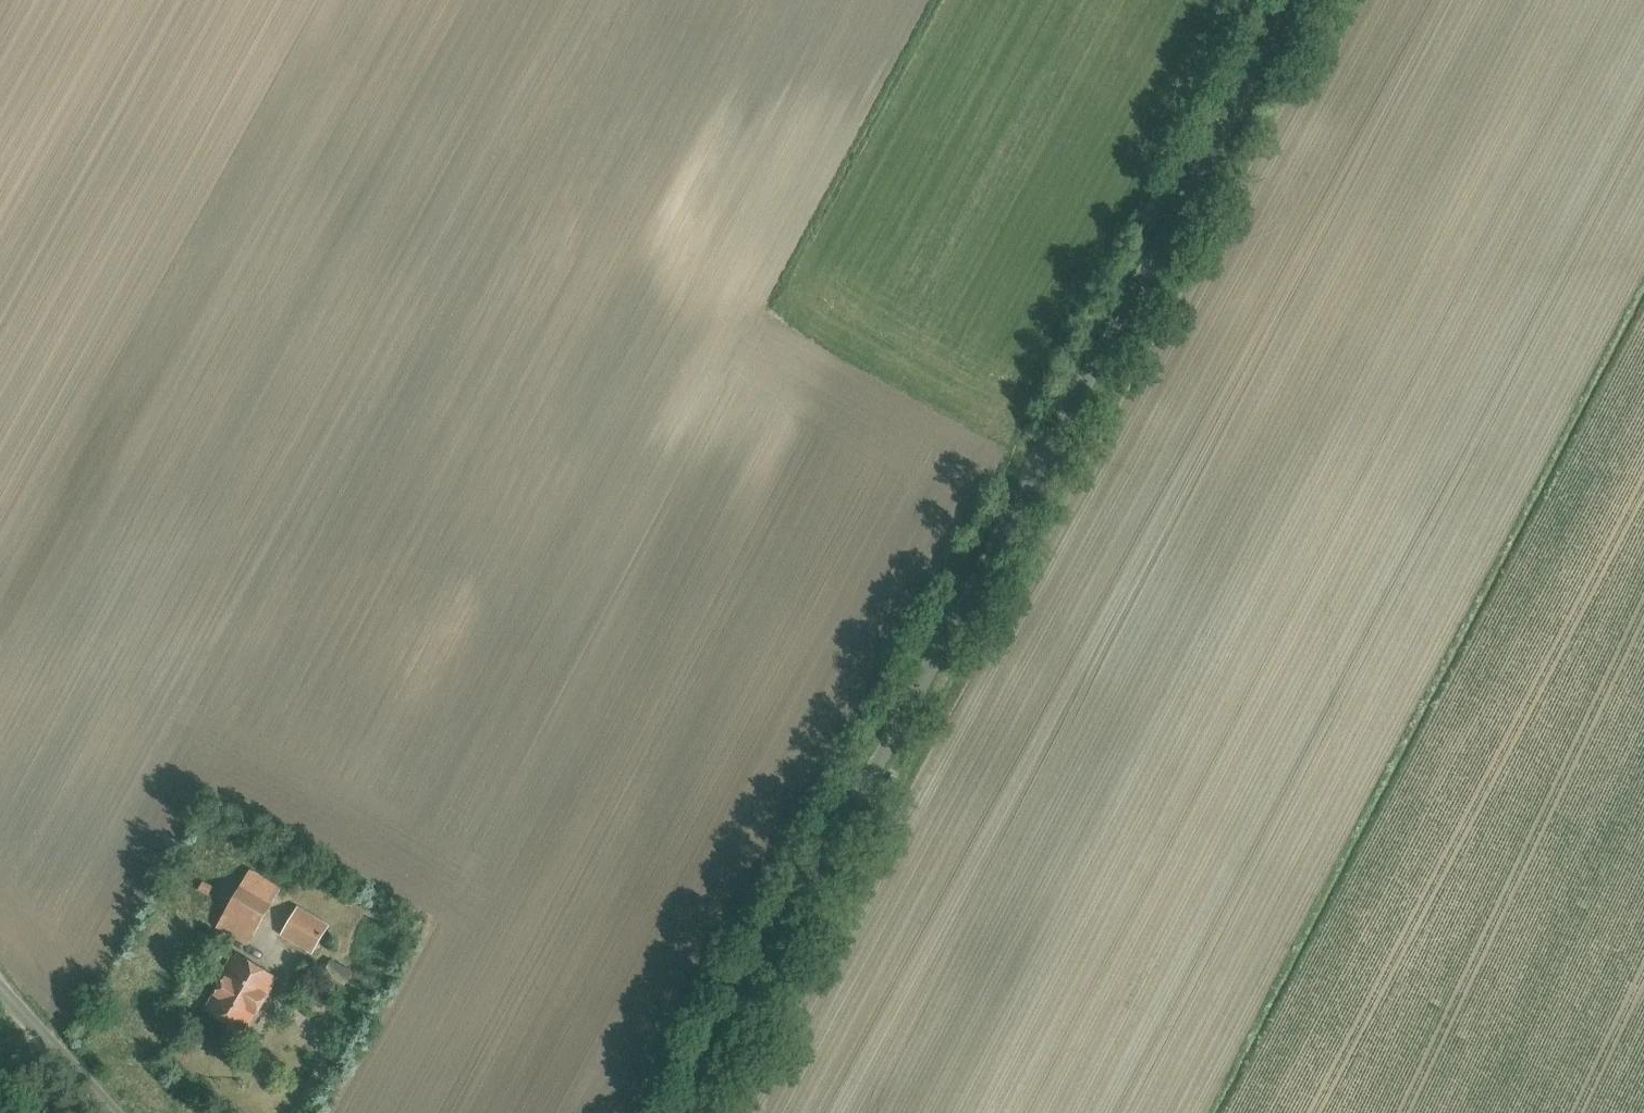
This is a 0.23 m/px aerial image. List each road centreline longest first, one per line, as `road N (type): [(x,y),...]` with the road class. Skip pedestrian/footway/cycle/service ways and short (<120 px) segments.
road 1 (unclassified): [(1298,0),(699,1112)]
road 2 (unclassified): [(115,1112),(0,981)]

